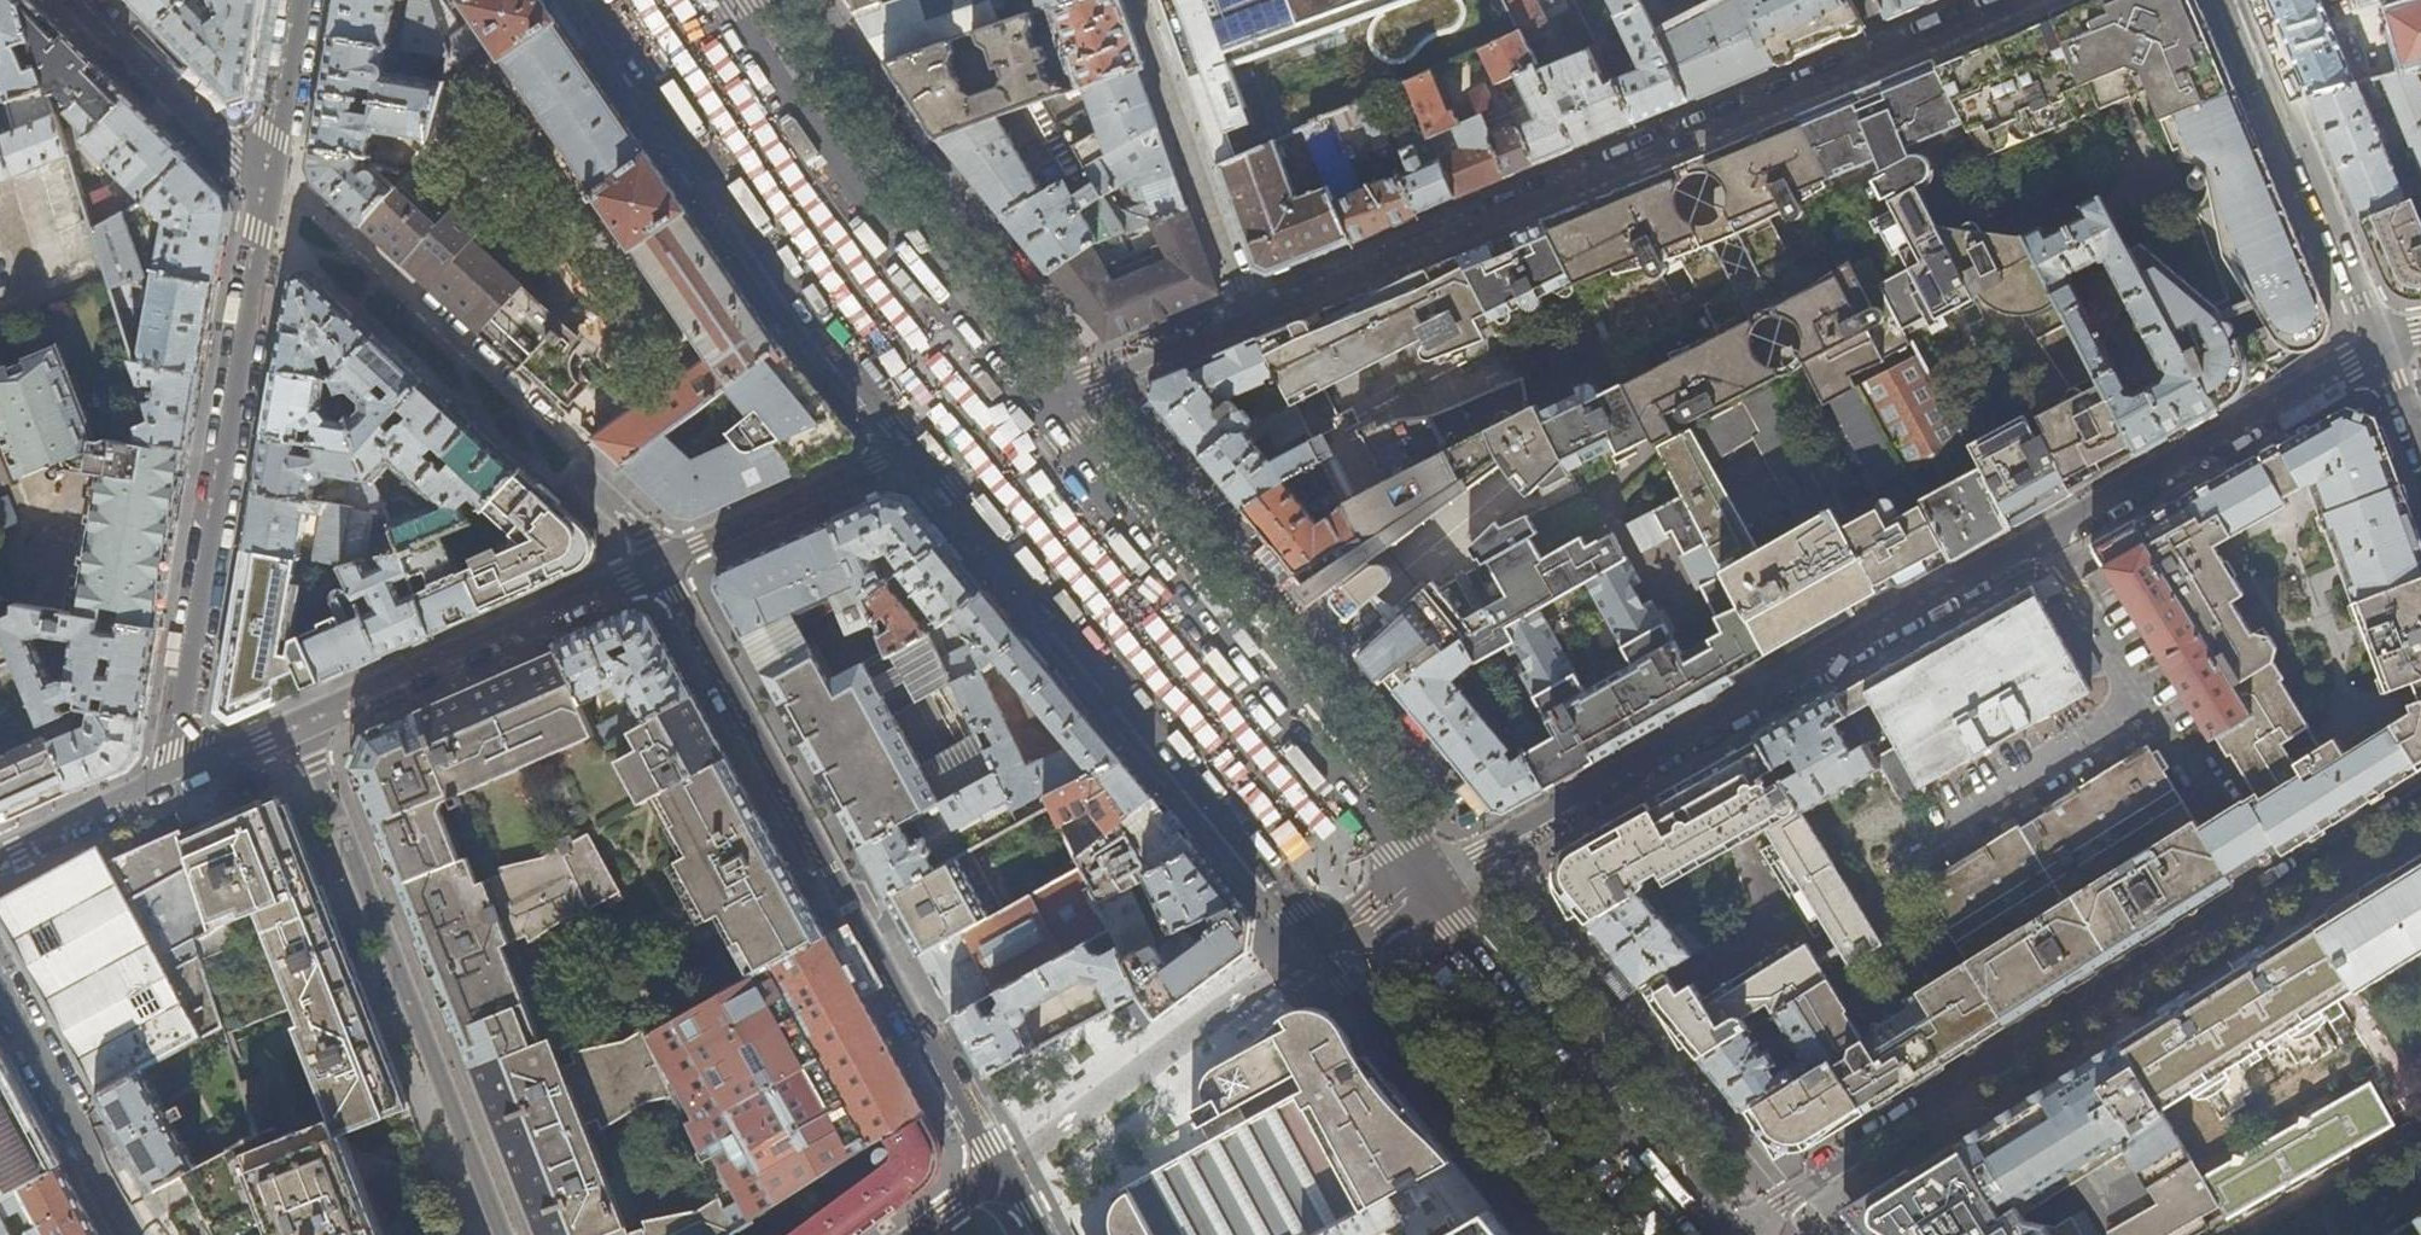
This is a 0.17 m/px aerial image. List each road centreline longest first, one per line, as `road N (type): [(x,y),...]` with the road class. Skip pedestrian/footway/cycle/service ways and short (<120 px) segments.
road 1 (residential): [(2383,342),(1424,885)]
road 2 (residential): [(2013,0),(1036,412)]
road 3 (residential): [(1731,1234),(2420,804)]
road 4 (residential): [(1005,1175),(660,562)]
road 5 (primary): [(914,449),(1330,939)]
road 6 (primary): [(1424,885),(1036,412)]
road 7 (residential): [(187,771),(177,746),(269,188)]
road 8 (primary): [(595,0),(808,318),(914,449)]
road 9 (residential): [(299,725),(502,1234)]
road 10 (primary): [(1036,412),(875,218),(727,0)]
road 11 (primary): [(1715,1234),(1424,885)]
road 12 (residential): [(660,562),(299,725)]
road 13 (primary): [(1330,939),(1568,1234)]
road 14 (residential): [(2383,342),(2245,0)]
road 15 (residential): [(0,988),(135,1234)]
road 16 (residential): [(914,449),(660,562)]
road 17 (residential): [(81,0),(269,188)]
road 18 (residential): [(187,771),(0,852)]
road 19 (residential): [(269,188),(301,0)]
road 20 (residential): [(299,725),(187,771)]

